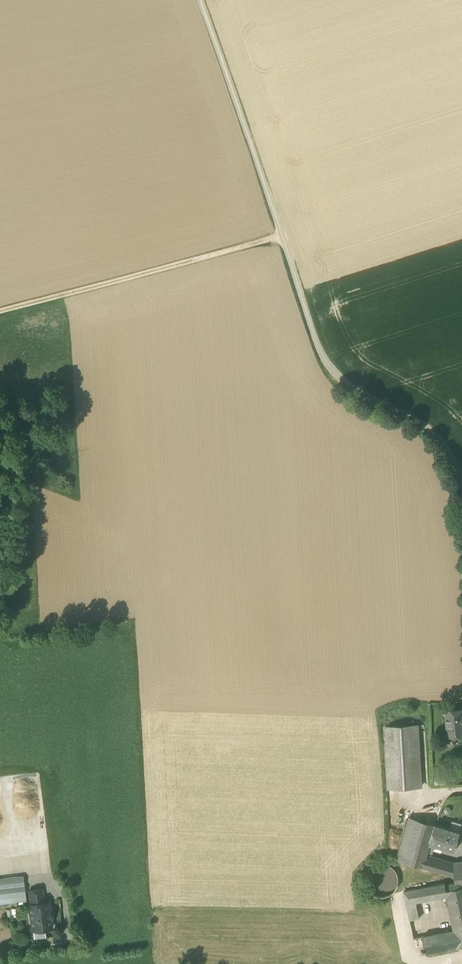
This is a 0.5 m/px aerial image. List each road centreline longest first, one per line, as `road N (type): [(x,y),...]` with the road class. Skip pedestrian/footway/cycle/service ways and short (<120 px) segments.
road 1 (unclassified): [(198,0),(317,349),(337,382),(432,433),(461,490)]
road 2 (track): [(281,238),(0,314)]

